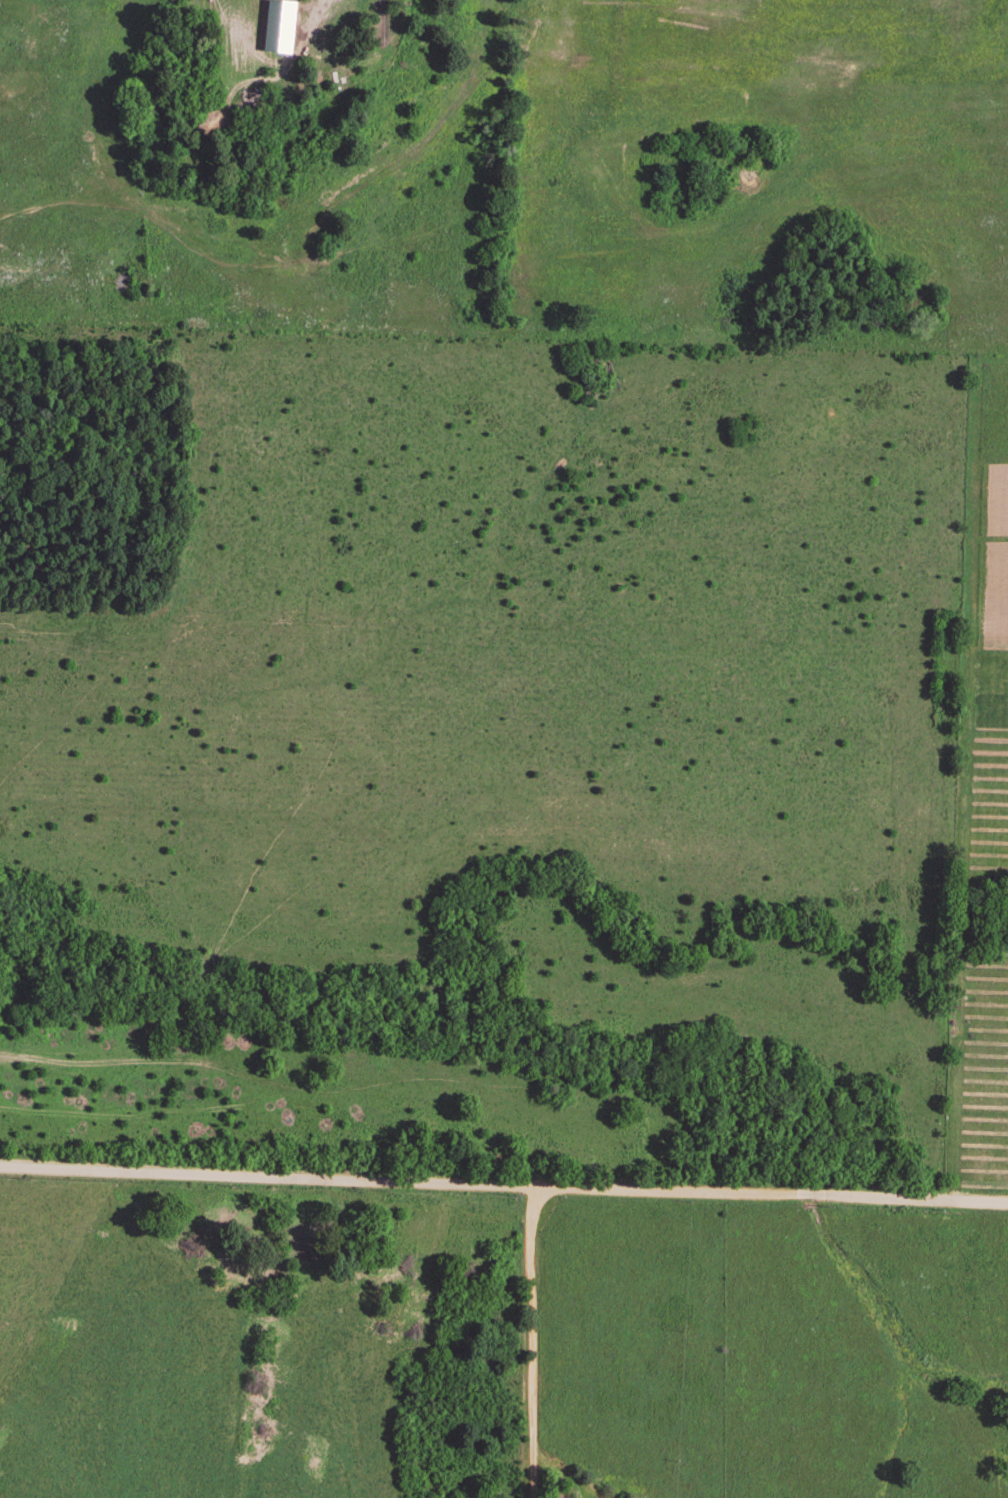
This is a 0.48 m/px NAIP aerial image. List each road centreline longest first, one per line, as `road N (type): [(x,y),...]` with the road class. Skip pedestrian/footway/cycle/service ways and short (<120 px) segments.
road 1 (residential): [(0,1170),(1007,1200)]

